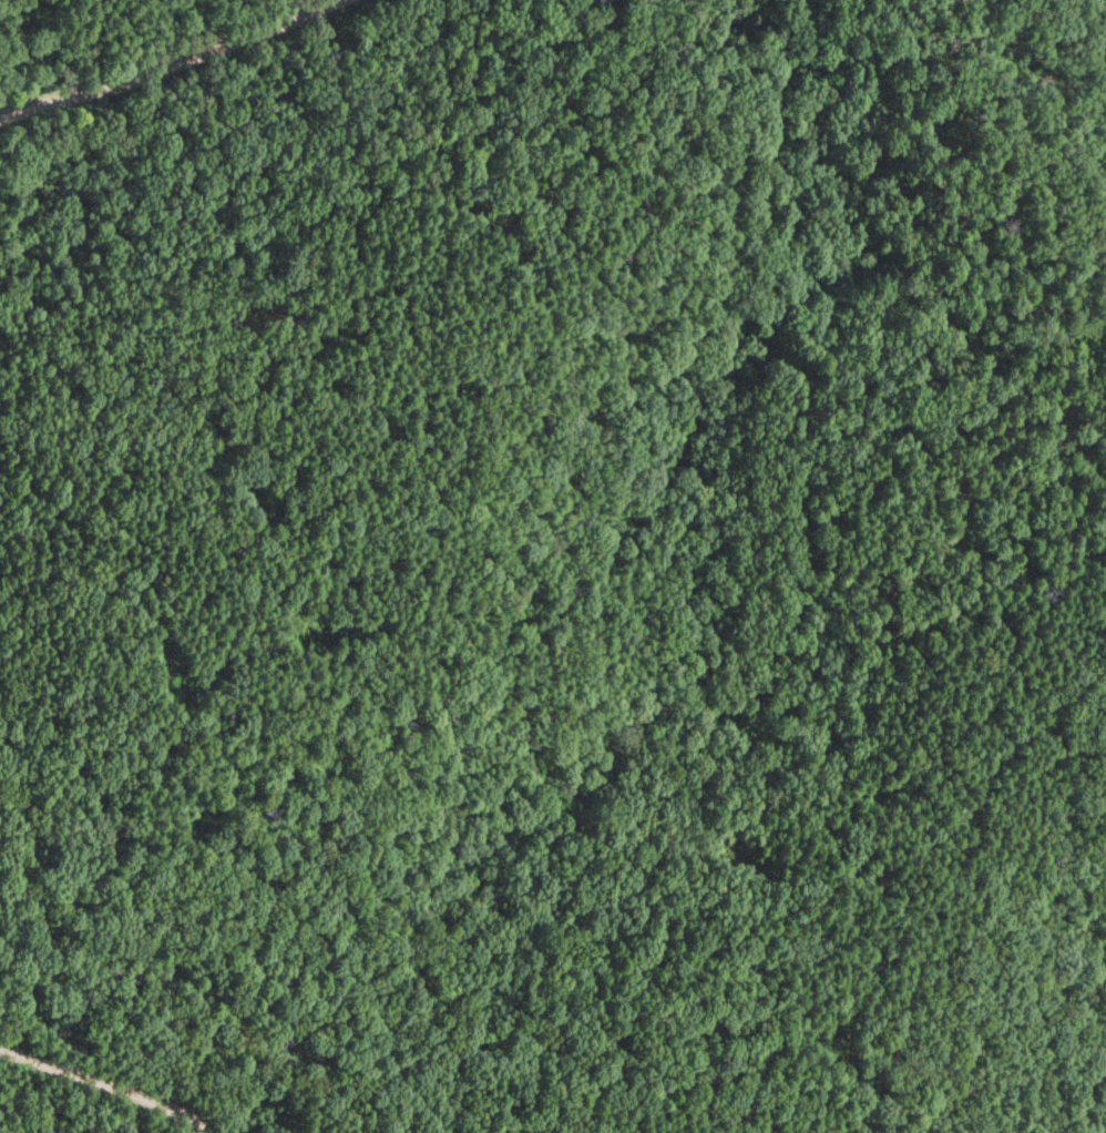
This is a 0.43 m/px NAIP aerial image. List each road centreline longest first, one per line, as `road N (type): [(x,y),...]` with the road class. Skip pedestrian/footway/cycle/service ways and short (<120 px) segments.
road 1 (residential): [(0,128),(375,0)]
road 2 (residential): [(206,1132),(167,1109),(0,1055)]

